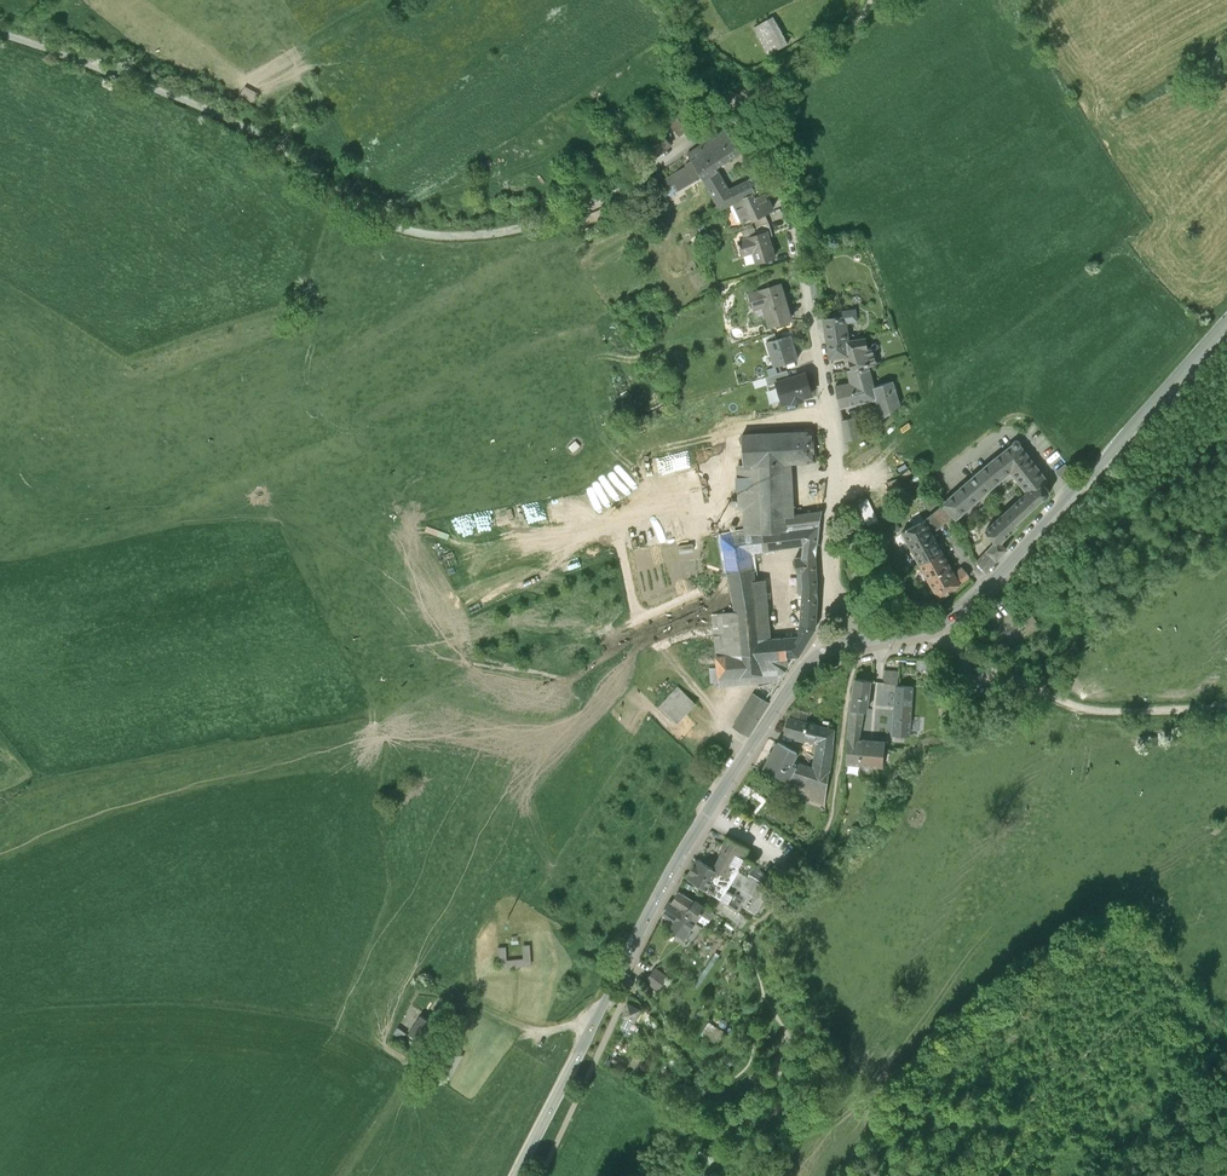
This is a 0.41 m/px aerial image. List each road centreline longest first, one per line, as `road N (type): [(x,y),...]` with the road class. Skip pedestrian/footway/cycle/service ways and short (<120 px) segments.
road 1 (unclassified): [(0,28),(255,123),(312,176),(376,209),(474,230),(558,216),(618,190),(683,150),(740,98)]
road 2 (tertiary): [(819,653),(694,837),(516,1175)]
road 3 (residential): [(740,98),(765,137),(789,210),(834,434),(828,590)]
road 4 (tertiary): [(1226,319),(994,580),(954,615),(903,631)]
road 5 (track): [(1226,709),(1088,712),(1019,681),(936,624)]
road 6 (track): [(675,1175),(697,1073),(619,975)]
road 7 (track): [(598,1015),(546,1031),(433,993)]
road 8 (unclassified): [(740,98),(869,0)]

